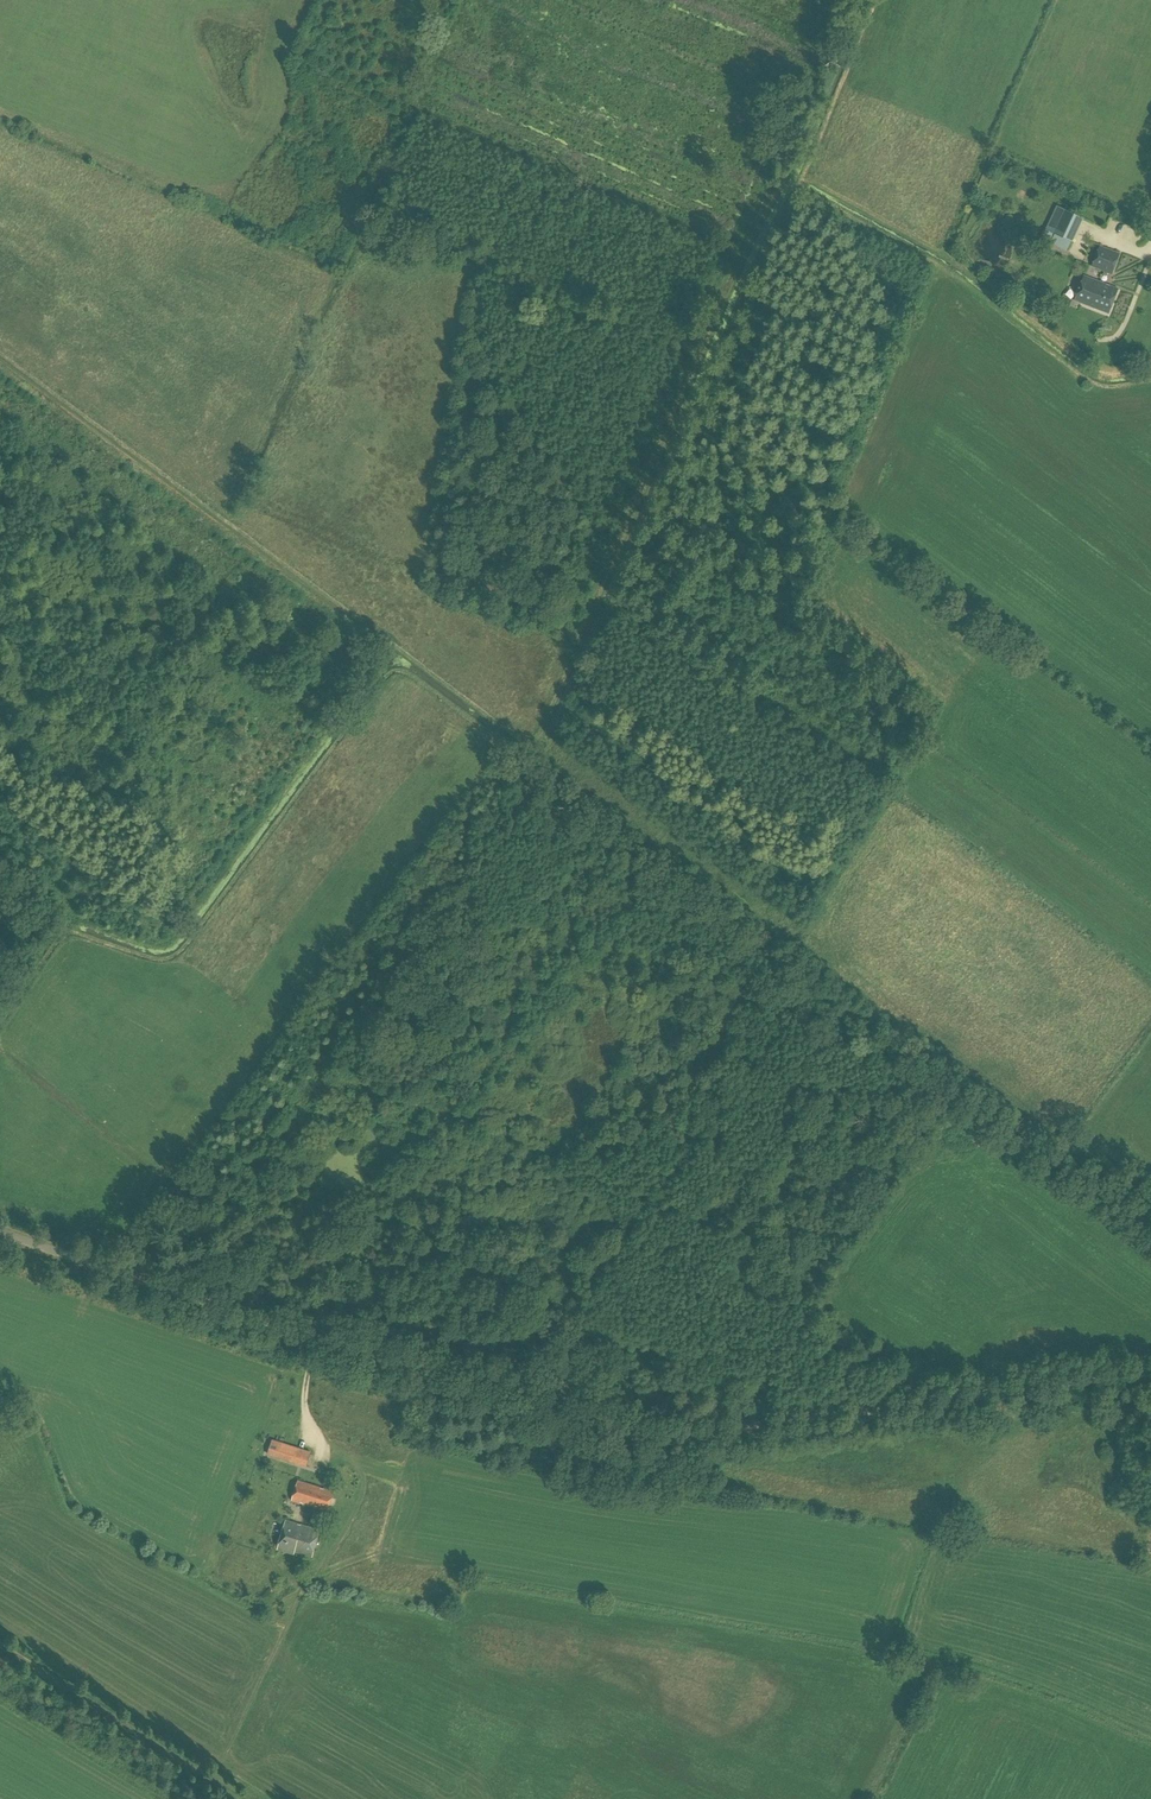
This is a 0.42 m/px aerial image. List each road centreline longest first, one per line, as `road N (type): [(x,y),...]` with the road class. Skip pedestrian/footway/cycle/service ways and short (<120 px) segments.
road 1 (unclassified): [(1150,1374),(682,1437),(610,1434),(0,1234)]
road 2 (track): [(0,1643),(247,1798)]
road 3 (track): [(208,1775),(309,1576)]

